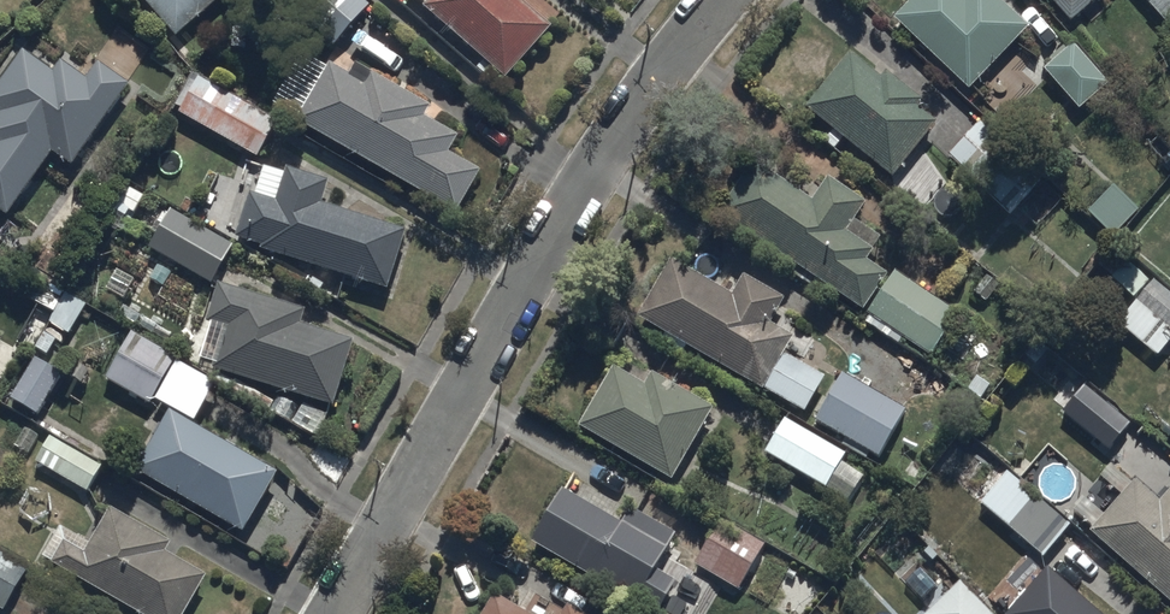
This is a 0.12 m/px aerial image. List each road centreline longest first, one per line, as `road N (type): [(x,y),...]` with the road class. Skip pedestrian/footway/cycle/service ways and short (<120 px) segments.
road 1 (residential): [(333,613),(590,177),(721,0)]

